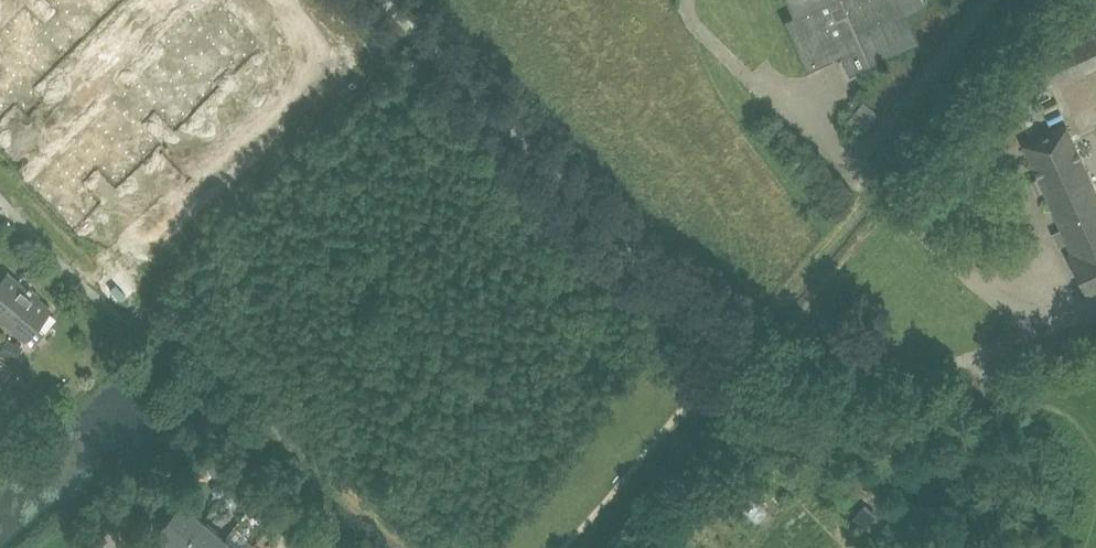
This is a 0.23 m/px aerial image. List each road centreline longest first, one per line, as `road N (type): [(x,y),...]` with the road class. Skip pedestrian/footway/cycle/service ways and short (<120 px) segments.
road 1 (residential): [(273,0),(326,56),(126,246)]

